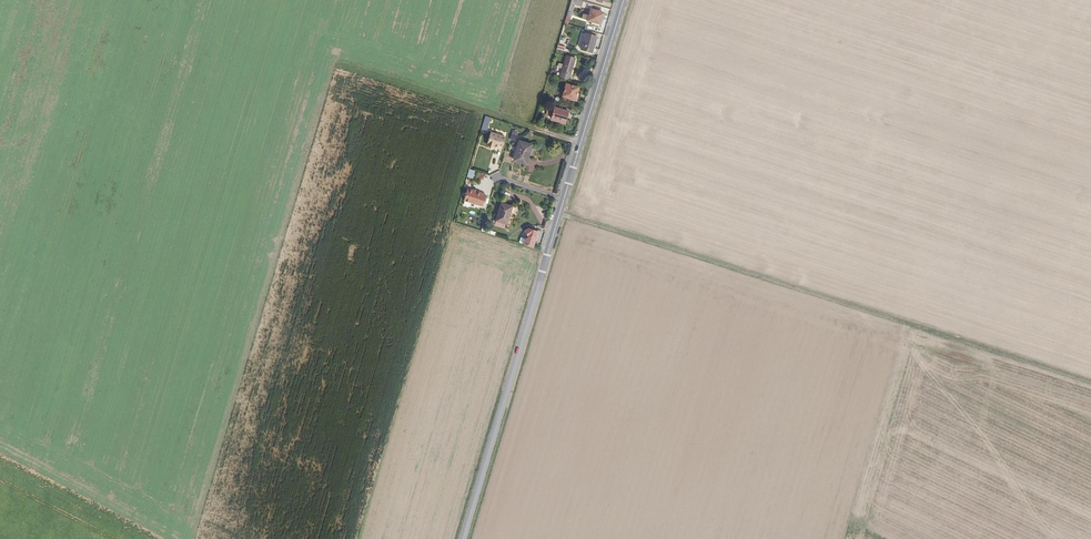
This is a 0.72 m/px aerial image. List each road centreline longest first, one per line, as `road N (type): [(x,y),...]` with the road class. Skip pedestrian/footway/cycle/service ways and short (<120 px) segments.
road 1 (track): [(1090,385),(558,217)]
road 2 (secondary): [(464,538),(547,253)]
road 3 (track): [(581,143),(340,66)]
road 4 (secondary): [(624,0),(563,199)]

